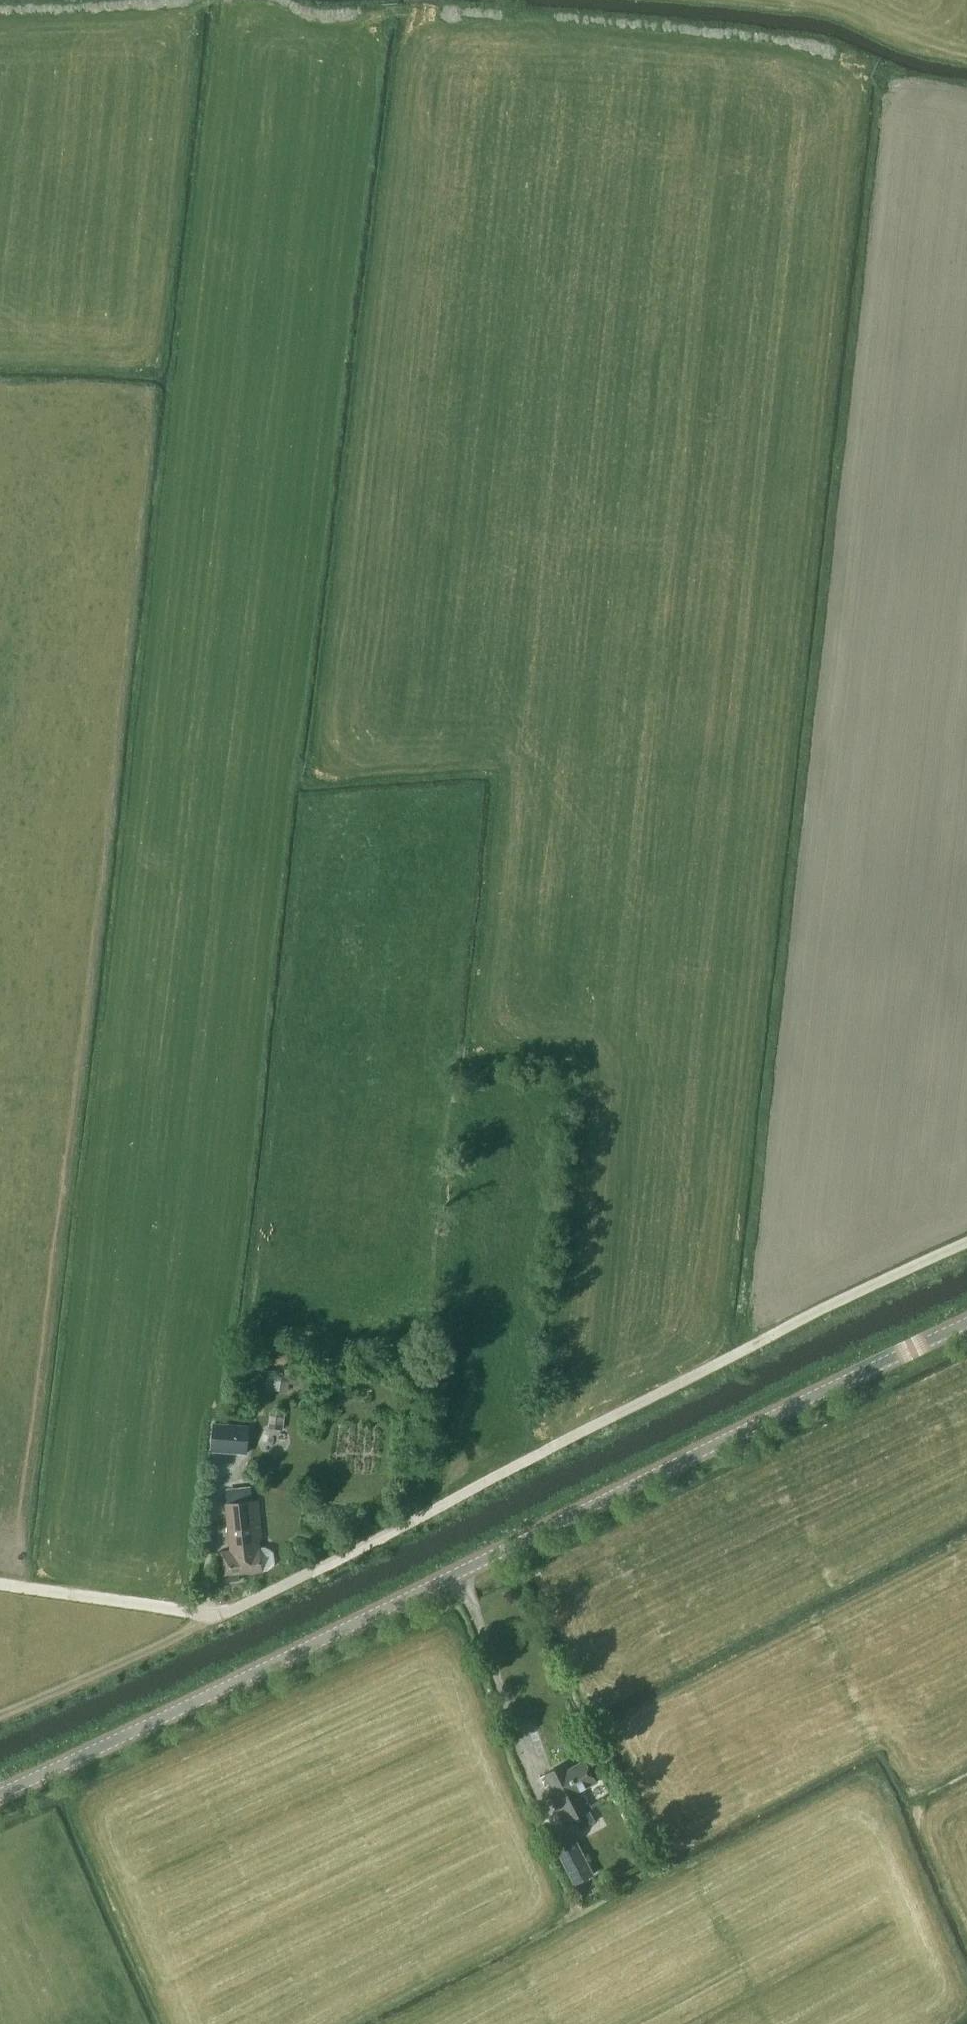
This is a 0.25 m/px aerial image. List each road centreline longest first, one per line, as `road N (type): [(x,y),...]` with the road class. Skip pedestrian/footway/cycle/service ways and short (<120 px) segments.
road 1 (unclassified): [(0,1795),(966,1326)]

